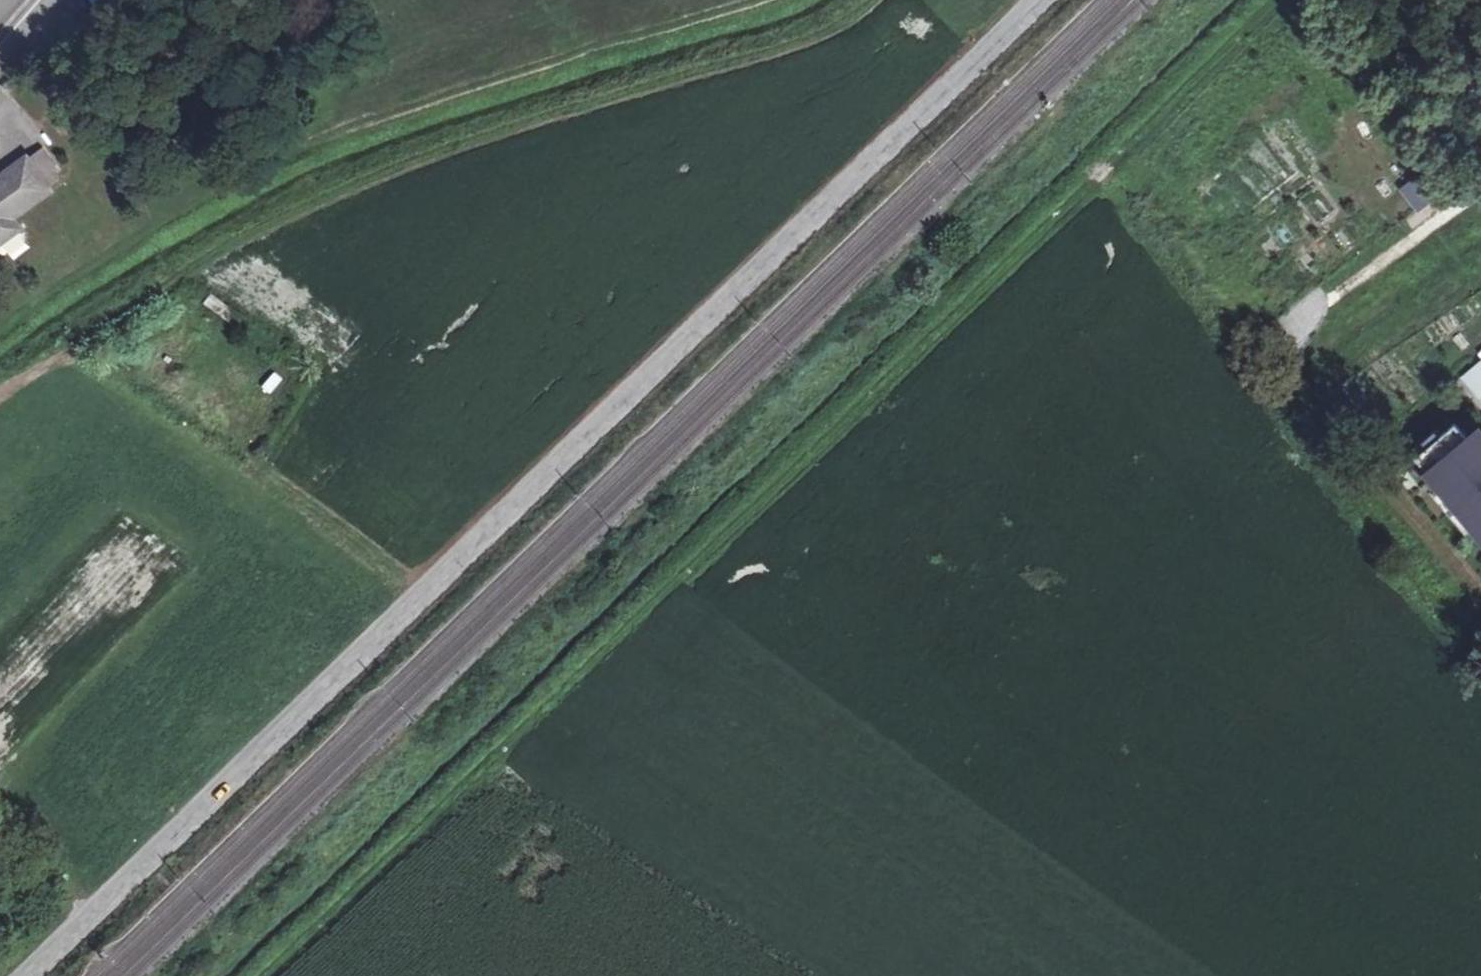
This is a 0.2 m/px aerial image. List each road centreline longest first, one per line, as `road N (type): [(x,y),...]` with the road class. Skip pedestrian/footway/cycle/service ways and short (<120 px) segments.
road 1 (tertiary): [(1042,0),(31,975)]
road 2 (track): [(1259,0),(256,975)]

